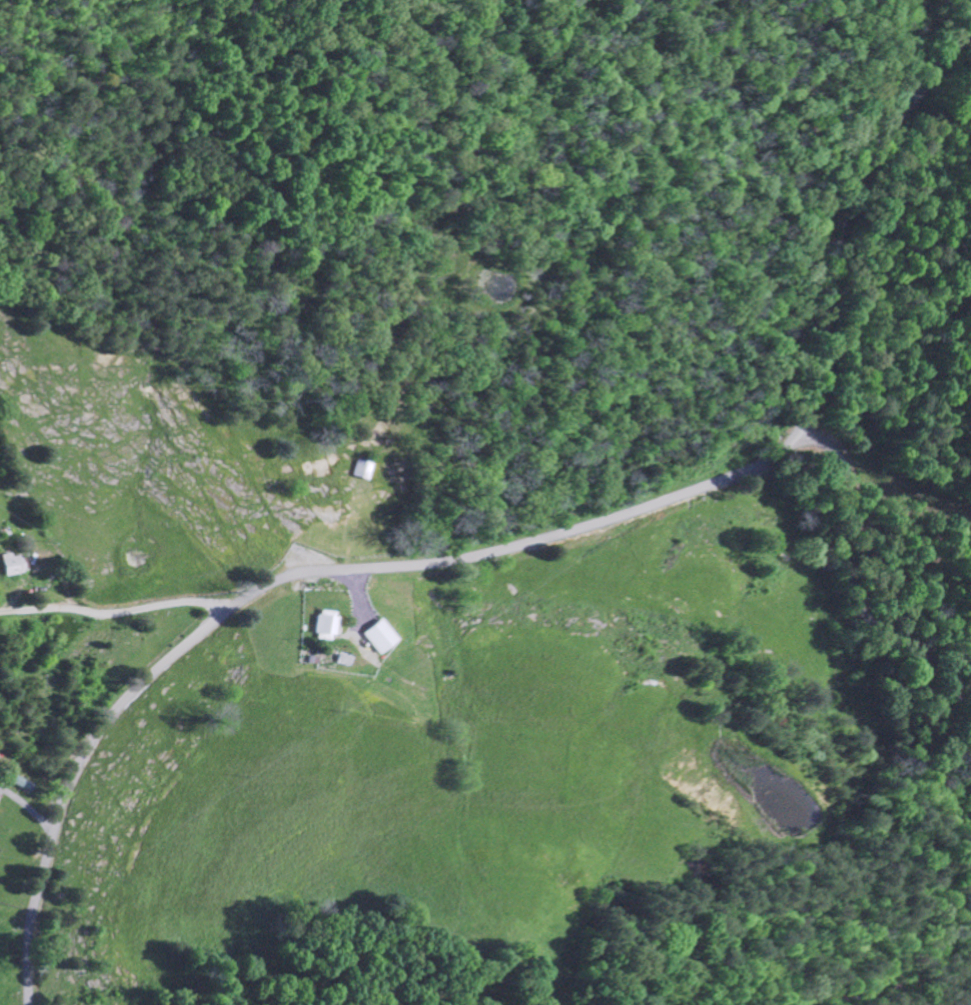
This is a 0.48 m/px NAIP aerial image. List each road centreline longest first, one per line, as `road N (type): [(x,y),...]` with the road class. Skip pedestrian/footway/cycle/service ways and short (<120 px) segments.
road 1 (residential): [(21,1004),(20,944),(70,775),(135,688),(240,603),(312,572),(429,564),(533,541),(734,476),(786,444),(818,382),(844,229),(865,170),(970,26)]
road 2 (residential): [(970,704),(864,609),(843,559),(845,467),(830,446),(798,429)]

